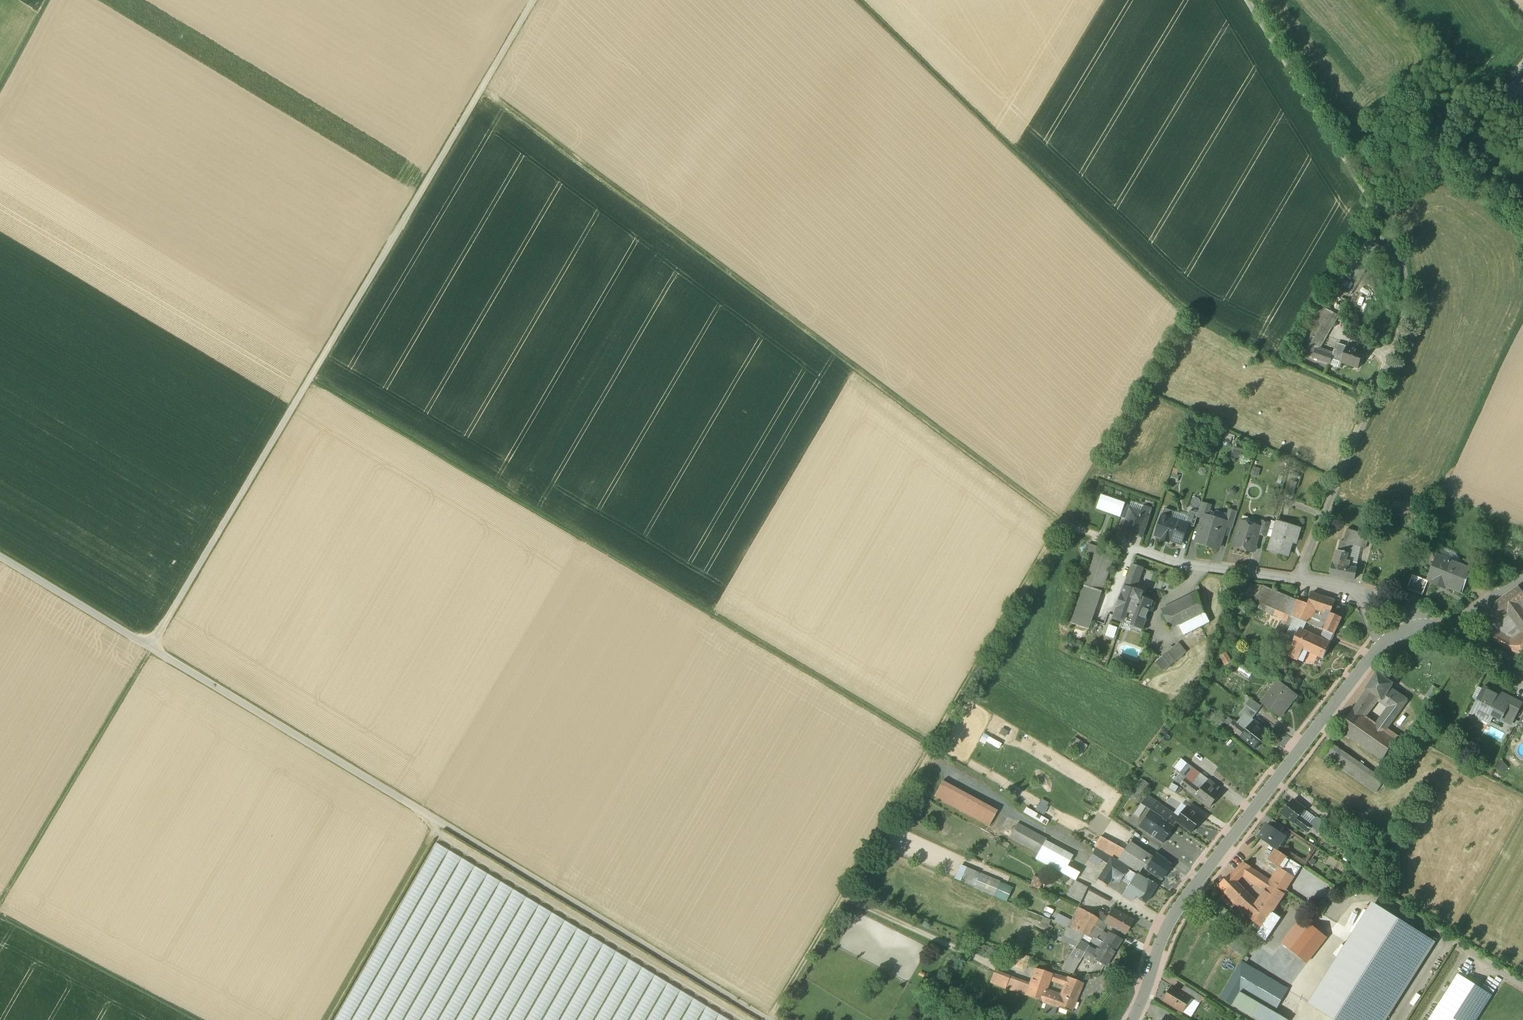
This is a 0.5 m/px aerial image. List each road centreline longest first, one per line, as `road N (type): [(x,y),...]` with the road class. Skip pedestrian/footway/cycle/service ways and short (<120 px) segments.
road 1 (track): [(0,919),(150,647),(534,0)]
road 2 (track): [(0,558),(767,1019)]
road 3 (track): [(481,89),(1062,523)]
road 4 (track): [(932,746),(308,382)]
road 5 (track): [(1370,402),(1186,315),(855,0)]
road 6 (track): [(771,1019),(1062,523)]
road 7 (residential): [(1133,1019),(1185,900),(1380,645)]
road 8 (residential): [(1299,578),(1396,339),(1408,299),(1401,254)]
road 9 (track): [(1401,254),(1247,0)]
road 10 (residential): [(1299,578),(1184,563),(1062,523)]
road 11 (track): [(1186,315),(1062,523)]
road 12 (track): [(190,1019),(0,920)]

